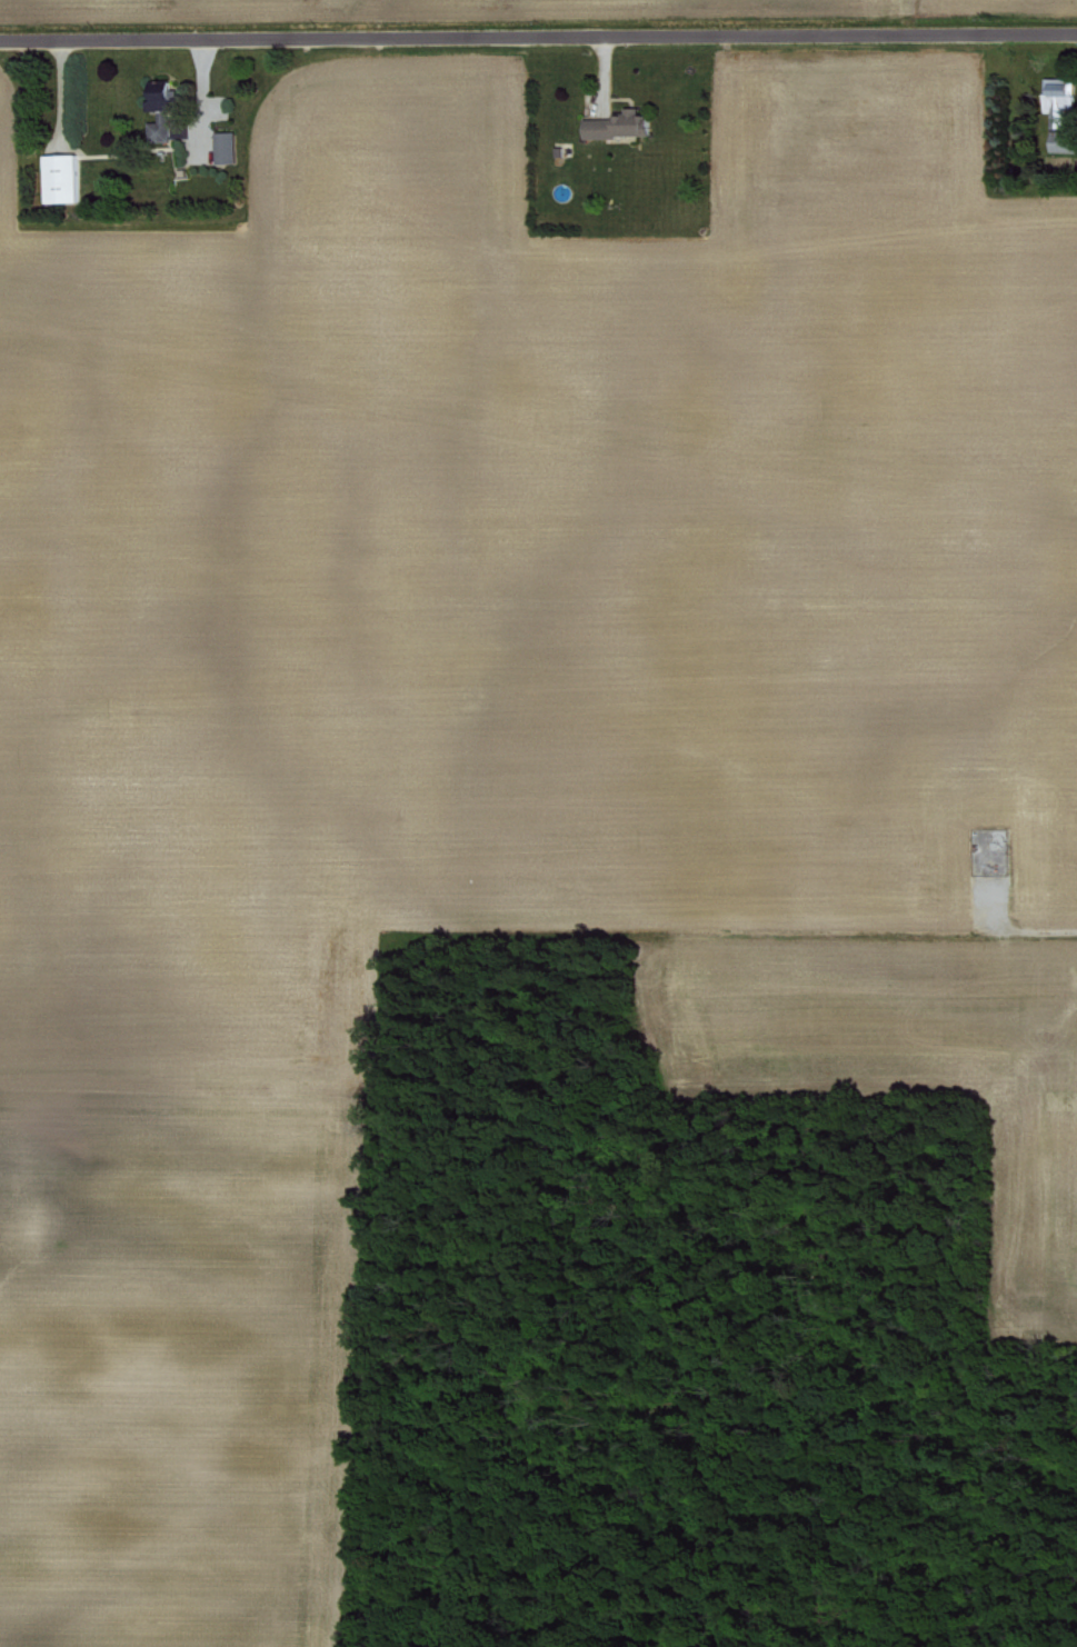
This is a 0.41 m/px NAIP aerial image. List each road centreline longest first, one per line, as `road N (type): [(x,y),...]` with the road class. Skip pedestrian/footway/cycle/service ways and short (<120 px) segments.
road 1 (residential): [(1076,35),(0,41)]

